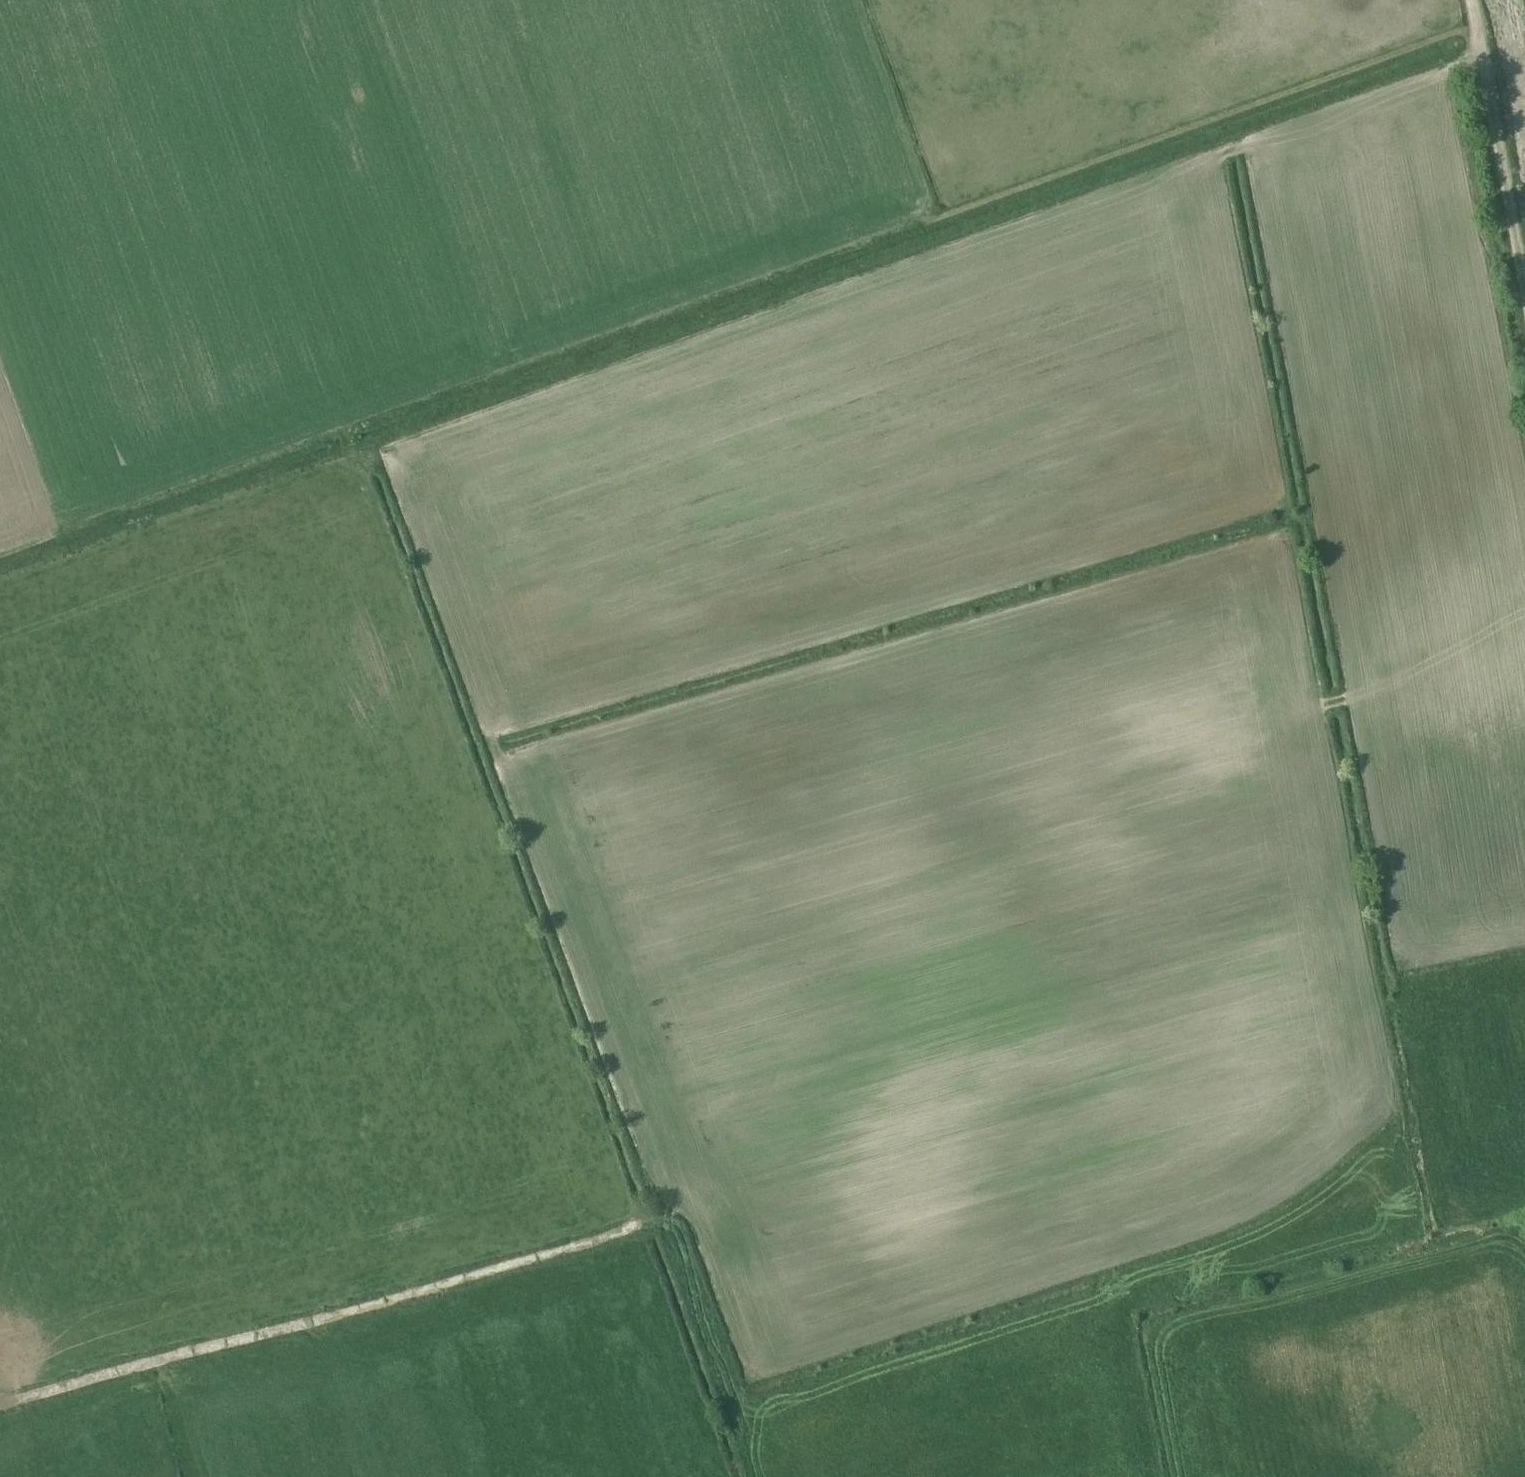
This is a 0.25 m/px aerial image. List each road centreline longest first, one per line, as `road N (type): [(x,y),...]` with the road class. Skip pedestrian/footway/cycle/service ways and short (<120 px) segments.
road 1 (track): [(647,1227),(0,1407)]
road 2 (track): [(1524,256),(1477,0)]

